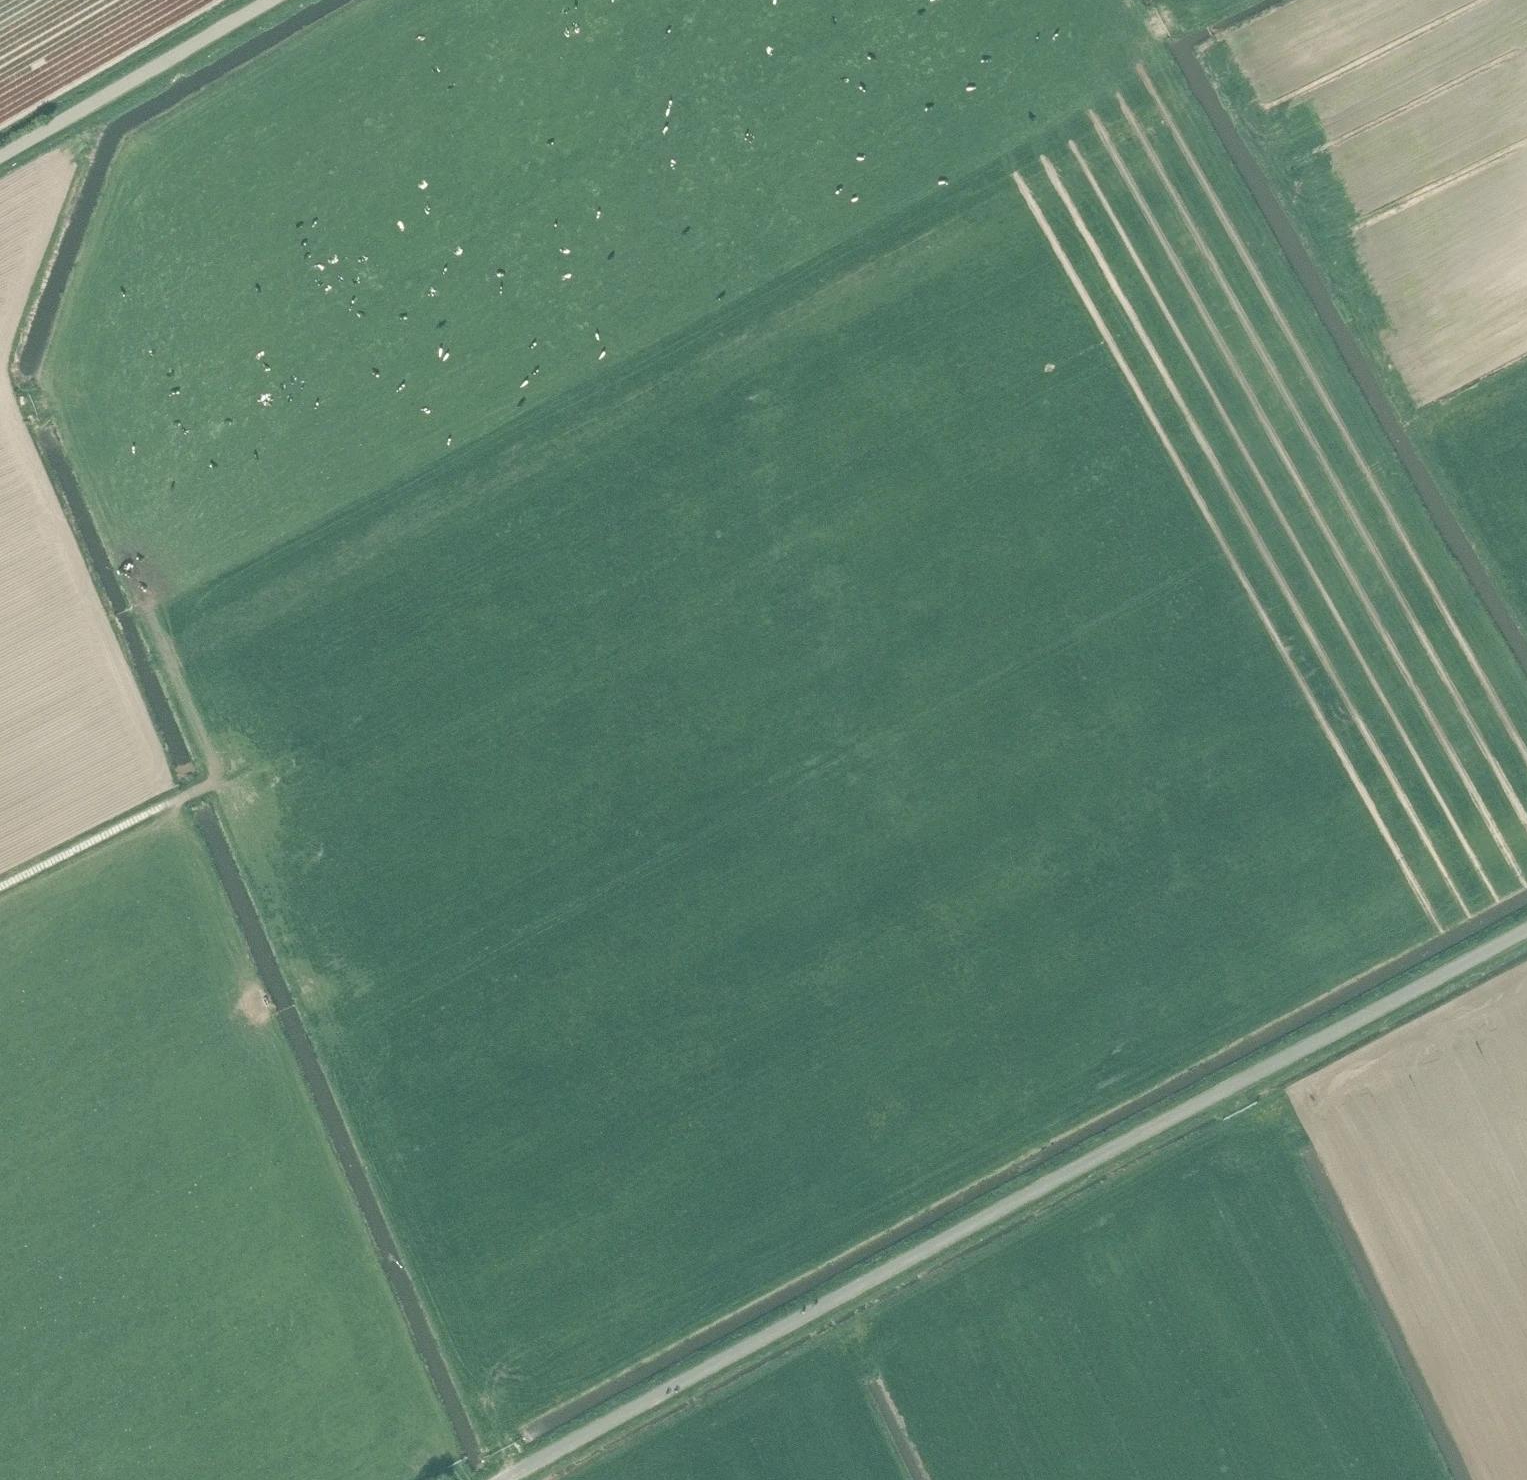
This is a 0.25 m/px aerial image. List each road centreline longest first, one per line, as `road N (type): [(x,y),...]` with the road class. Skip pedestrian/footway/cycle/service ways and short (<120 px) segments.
road 1 (unclassified): [(505,1479),(1526,924)]
road 2 (unclassified): [(0,158),(272,0)]

